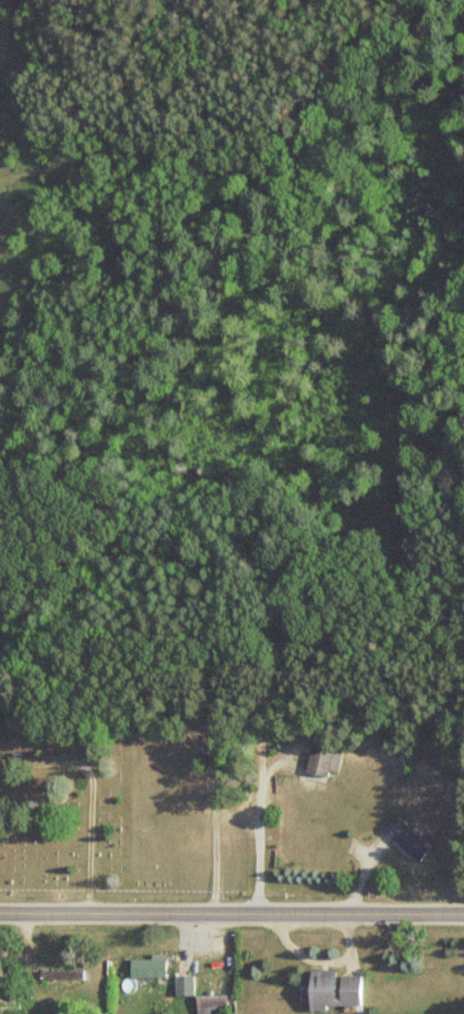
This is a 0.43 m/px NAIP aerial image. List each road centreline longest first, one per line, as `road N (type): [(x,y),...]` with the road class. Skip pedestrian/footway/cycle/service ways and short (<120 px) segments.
road 1 (tertiary): [(0,909),(463,911)]

